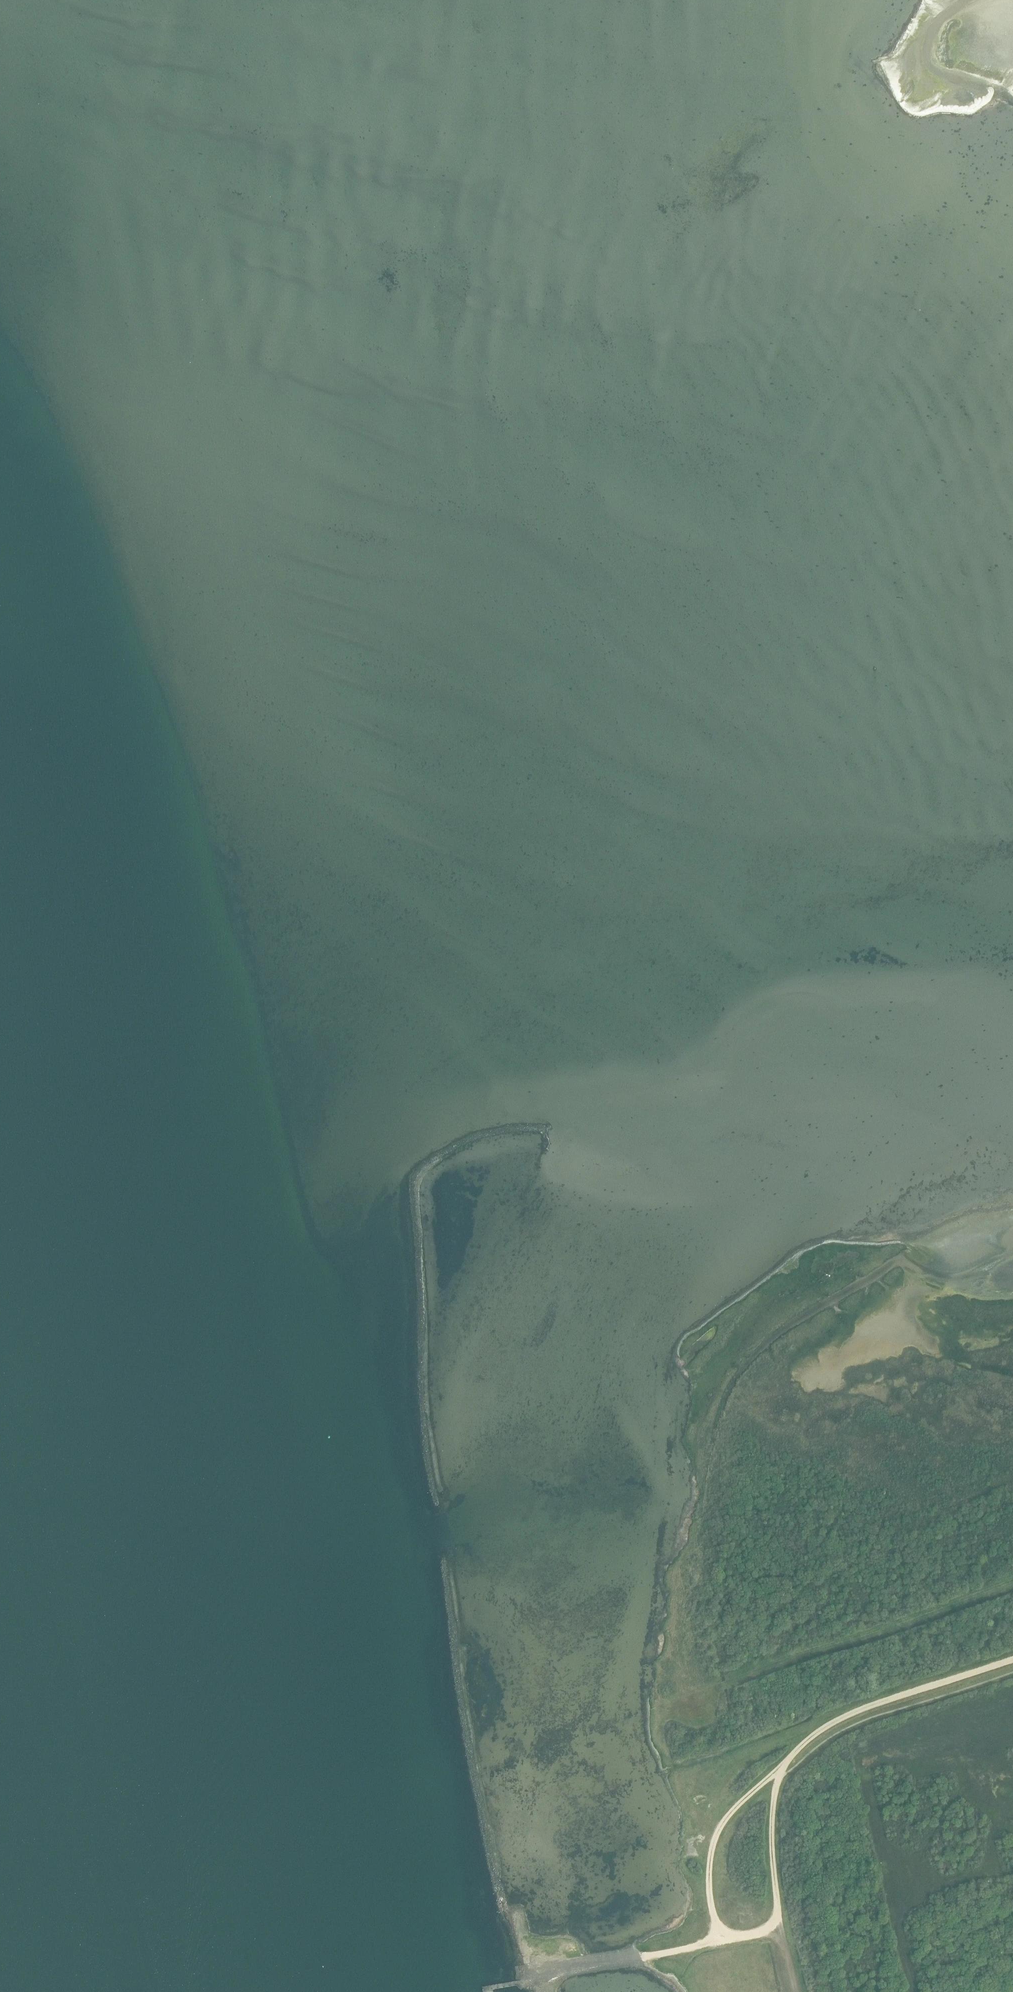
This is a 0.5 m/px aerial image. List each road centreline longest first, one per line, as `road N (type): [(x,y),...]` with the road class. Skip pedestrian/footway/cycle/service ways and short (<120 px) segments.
road 1 (track): [(515,1973),(734,1937)]

